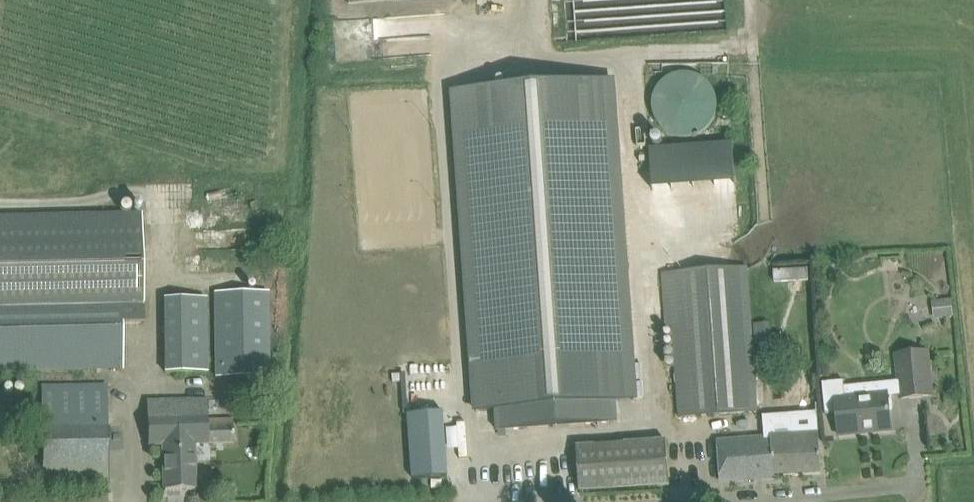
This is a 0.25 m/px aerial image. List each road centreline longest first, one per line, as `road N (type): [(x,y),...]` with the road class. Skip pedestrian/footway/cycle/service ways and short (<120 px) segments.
road 1 (track): [(527,501),(522,438),(463,443),(441,78),(538,71),(534,0)]
road 2 (unclassified): [(728,501),(920,485)]

